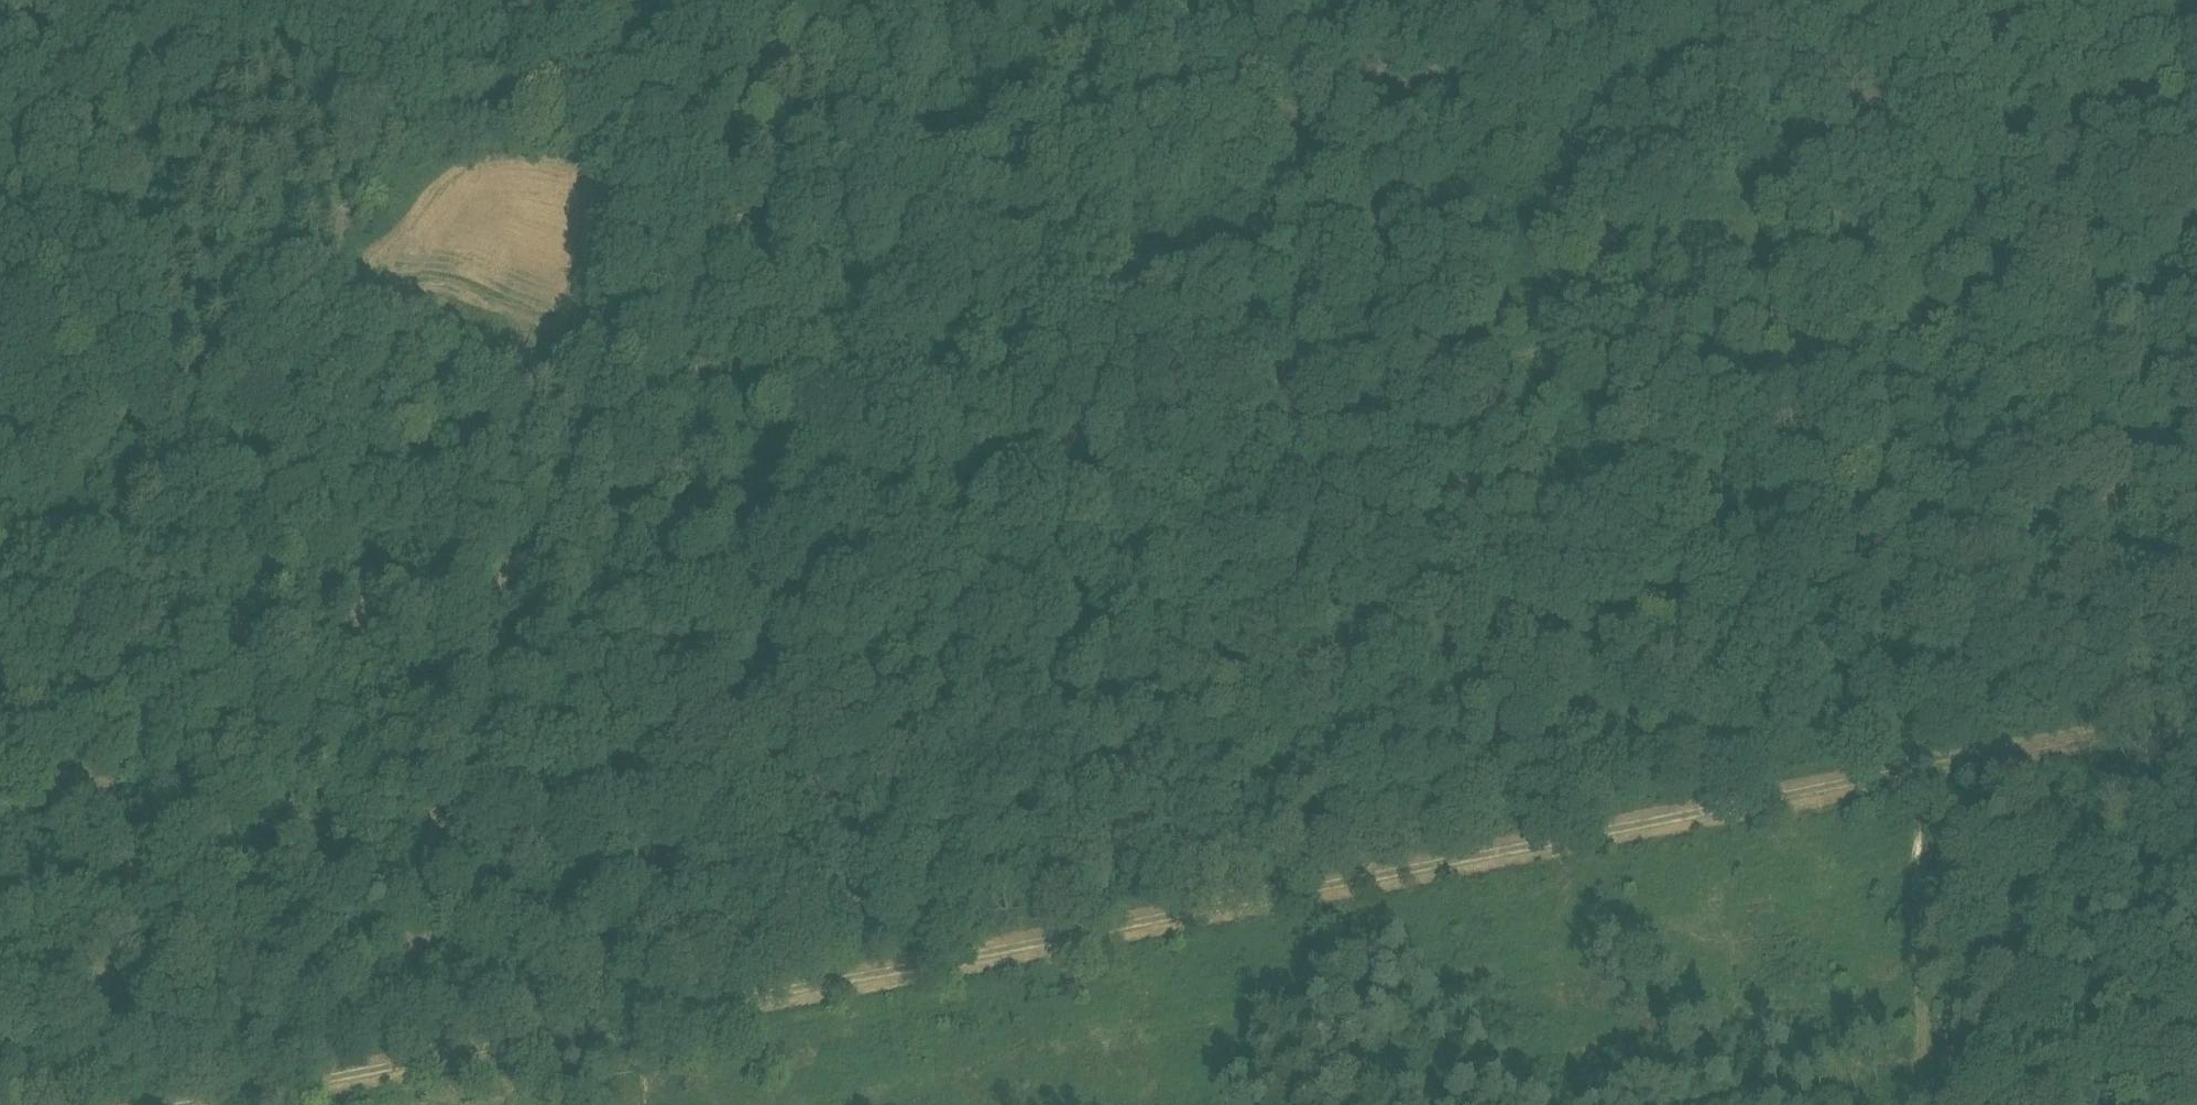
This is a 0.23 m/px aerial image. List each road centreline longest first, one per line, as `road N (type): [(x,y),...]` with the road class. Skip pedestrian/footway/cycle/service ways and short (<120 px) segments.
road 1 (track): [(151,1104),(2196,699)]
road 2 (track): [(1820,773),(1609,0)]

